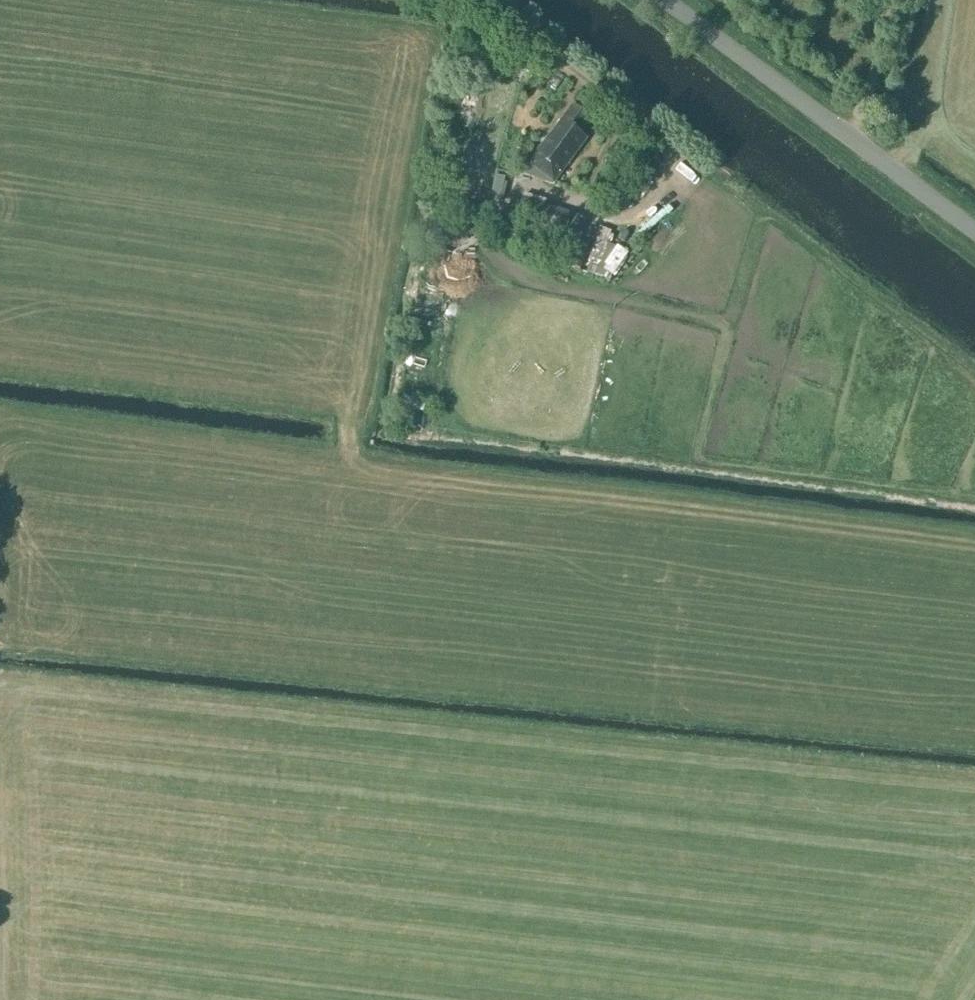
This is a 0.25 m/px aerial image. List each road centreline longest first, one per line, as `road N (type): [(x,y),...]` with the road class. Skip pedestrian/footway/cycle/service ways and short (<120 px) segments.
road 1 (tertiary): [(974,230),(667,0)]

